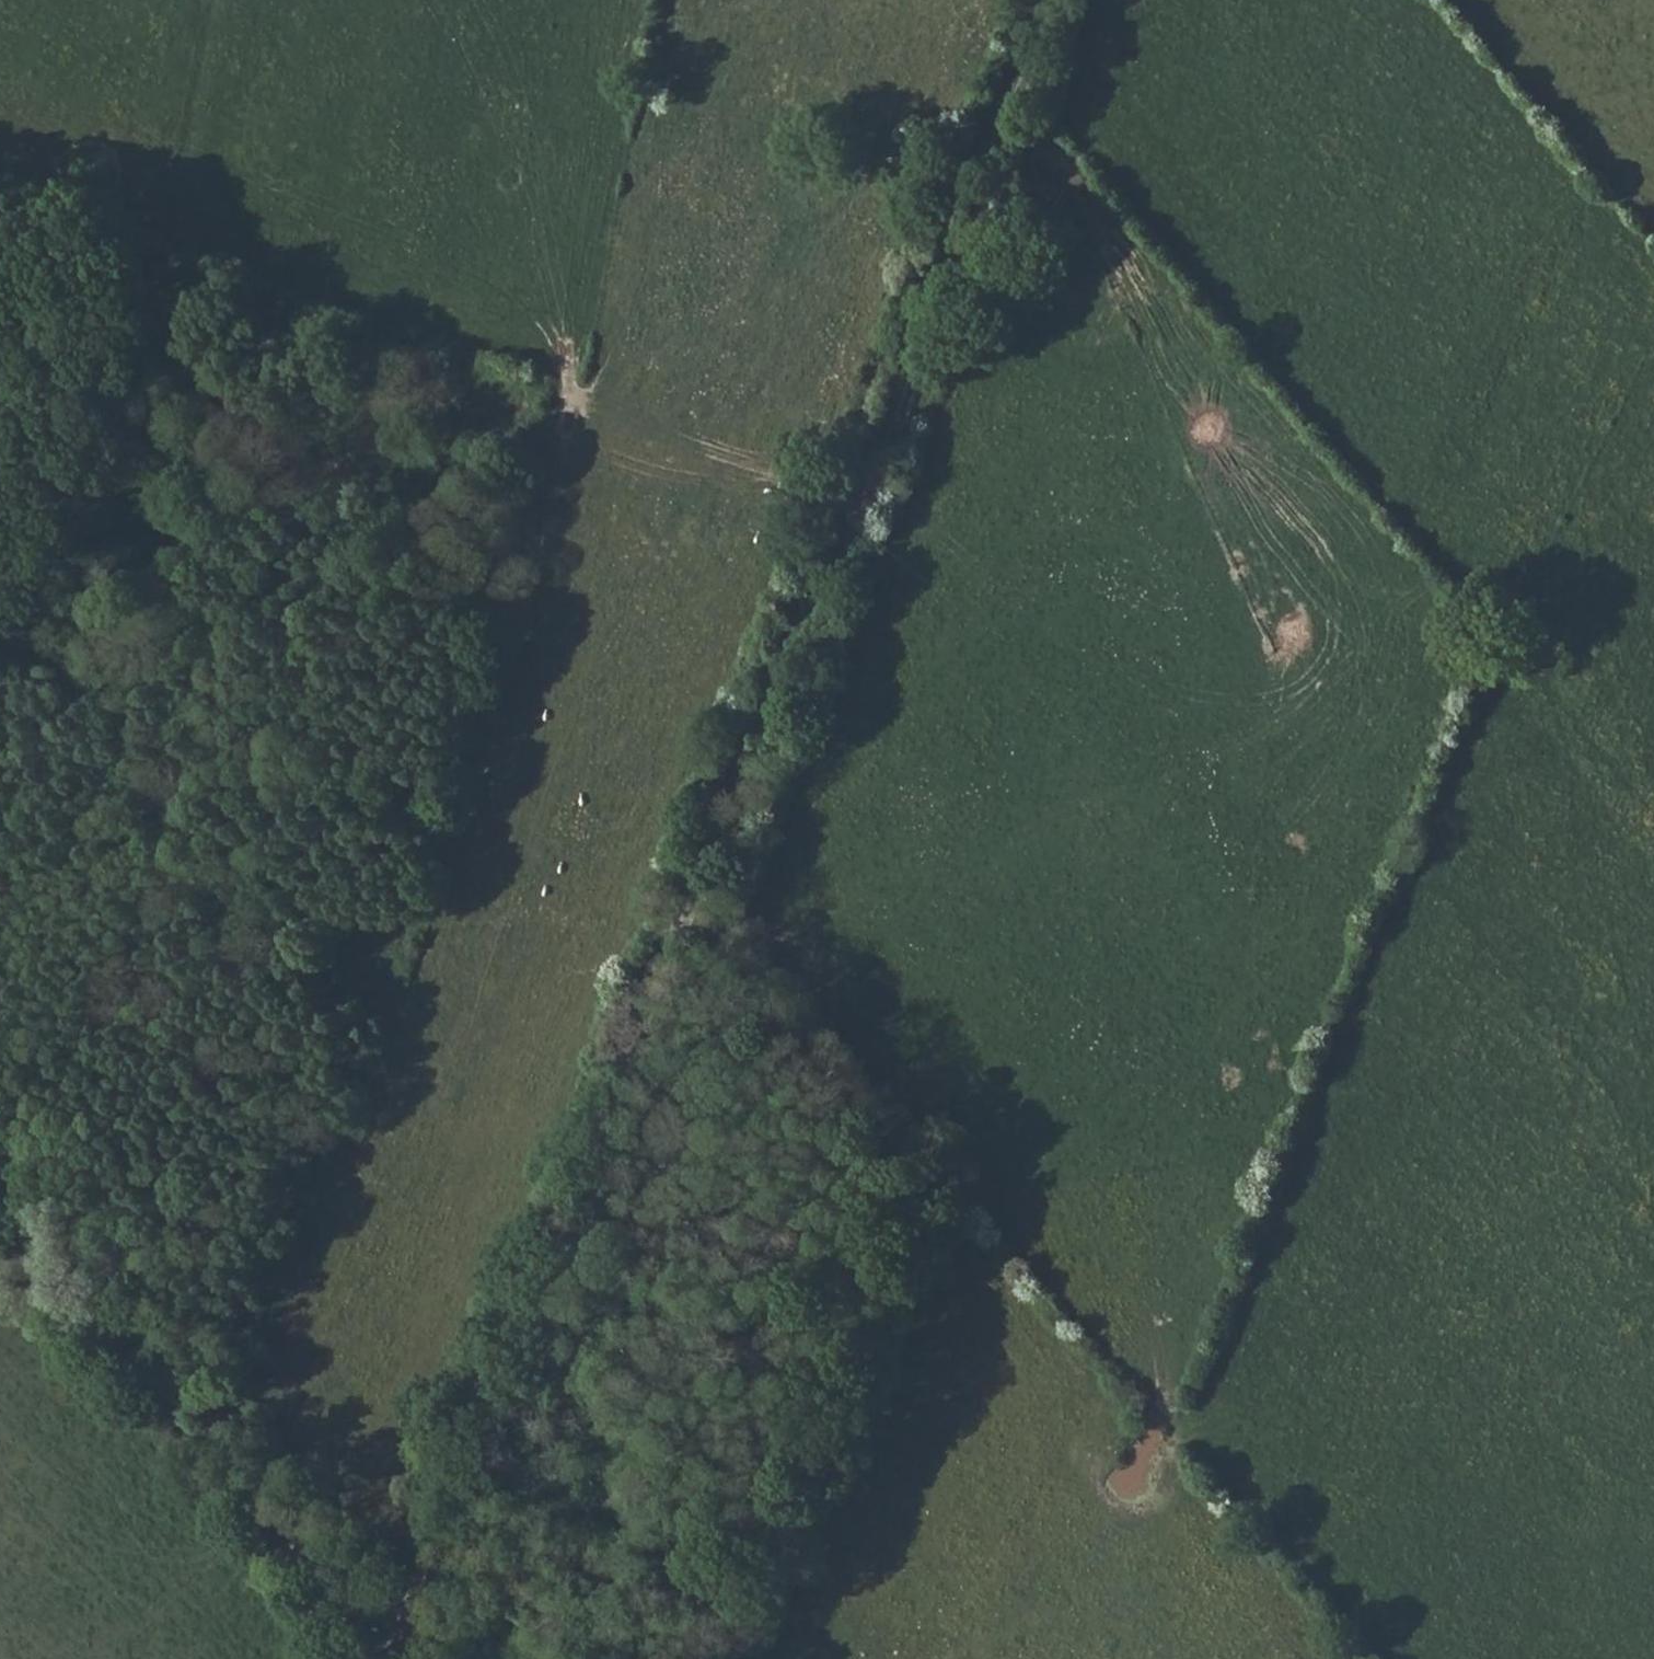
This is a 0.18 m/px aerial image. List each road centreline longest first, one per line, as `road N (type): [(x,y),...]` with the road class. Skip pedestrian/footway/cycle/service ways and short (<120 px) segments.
road 1 (track): [(381,1658),(539,1228),(868,496),(1057,0)]
road 2 (track): [(0,1160),(384,1649)]

